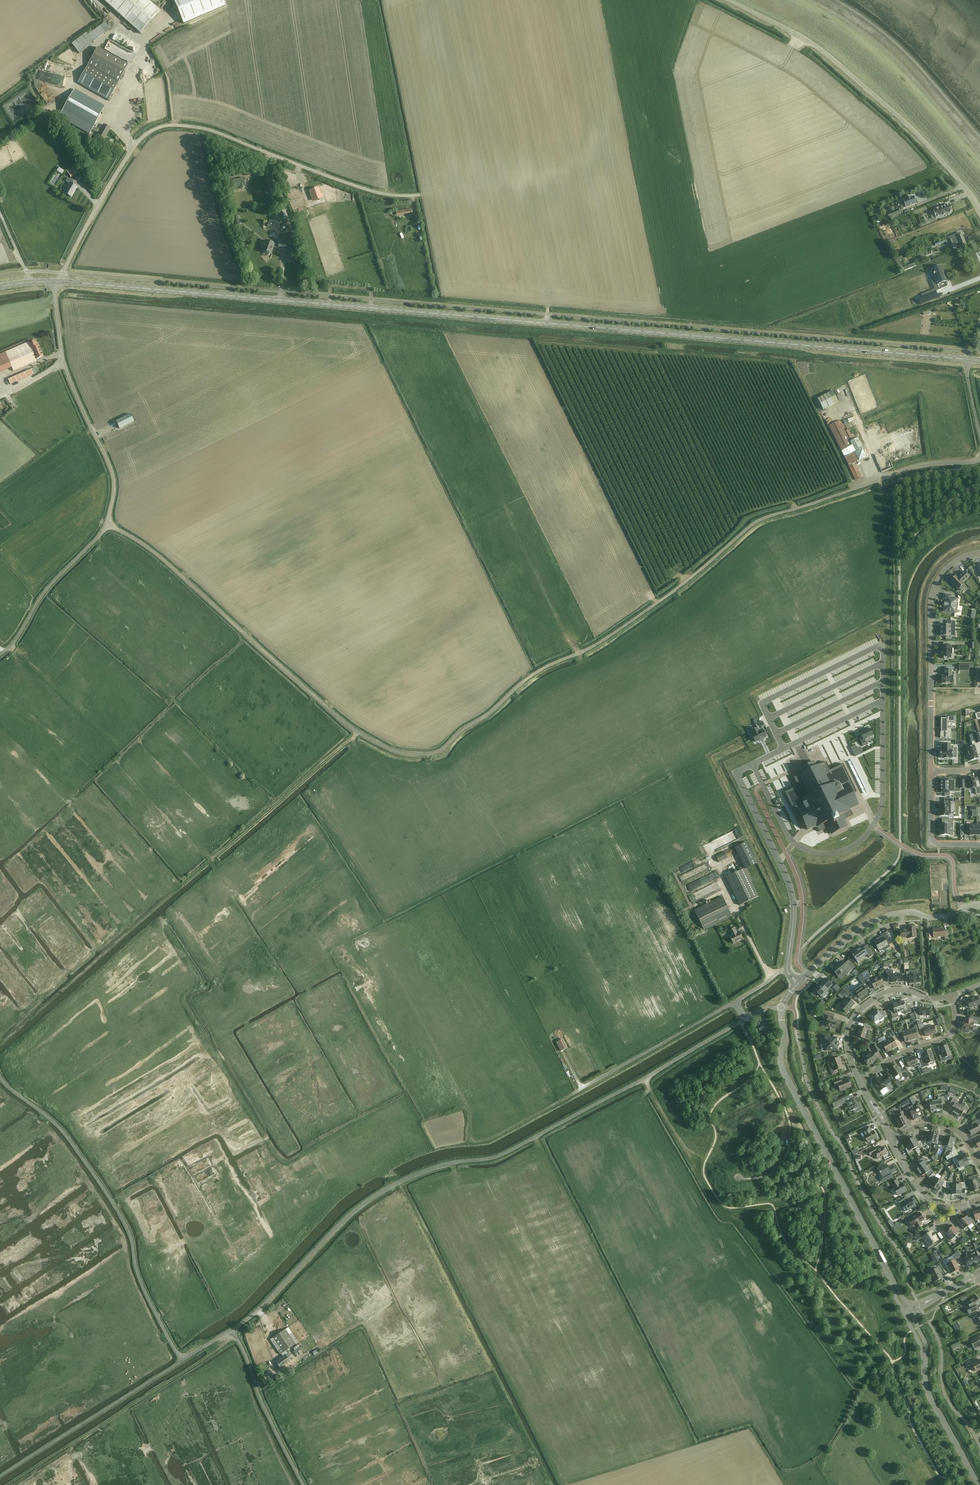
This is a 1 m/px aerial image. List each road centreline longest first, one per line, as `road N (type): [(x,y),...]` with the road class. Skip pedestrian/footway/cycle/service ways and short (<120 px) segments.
road 1 (unclassified): [(110,525),(161,558),(358,734),(402,753),(431,755),(533,675),(638,617),(762,519),(916,467),(979,459)]
road 2 (secondary): [(965,360),(61,283)]
road 3 (unclassified): [(234,1330),(334,1230),(392,1187),(435,1168),(511,1152),(745,1019),(782,1008)]
road 4 (unclassified): [(61,283),(126,159),(163,127),(211,131),(387,195),(497,187)]
road 5 (track): [(358,734),(0,1044)]
road 6 (unclassified): [(798,984),(787,970),(791,888),(738,772),(883,701)]
road 7 (unclassified): [(184,1360),(146,1294),(113,1203),(70,1140),(0,1075)]
road 8 (tertiary): [(907,1312),(783,1072),(782,1008)]
road 9 (unclassified): [(979,215),(892,110),(805,38),(731,0)]
road 10 (track): [(228,1333),(216,1352),(11,1484)]
road 11 (unclassified): [(110,525),(113,476),(63,359),(61,283)]
road 12 (residential): [(979,554),(950,565),(933,592),(931,770)]
road 13 (unclassified): [(0,1477),(184,1360)]
road 14 (tertiary): [(798,984),(881,918),(947,917),(979,904)]
road 15 (tertiary): [(979,1484),(931,1400),(925,1353),(907,1312)]
road 16 (residential): [(860,1081),(847,1036),(866,1003),(896,990),(951,996)]
road 17 (unclassified): [(0,656),(110,525)]
road 18 (unclassified): [(303,1484),(234,1330)]
road 19 (residential): [(860,1081),(950,1036),(951,996)]
road 20 (track): [(472,1137),(492,1139),(582,1089)]
road 21 (residential): [(931,770),(932,842),(979,846)]

